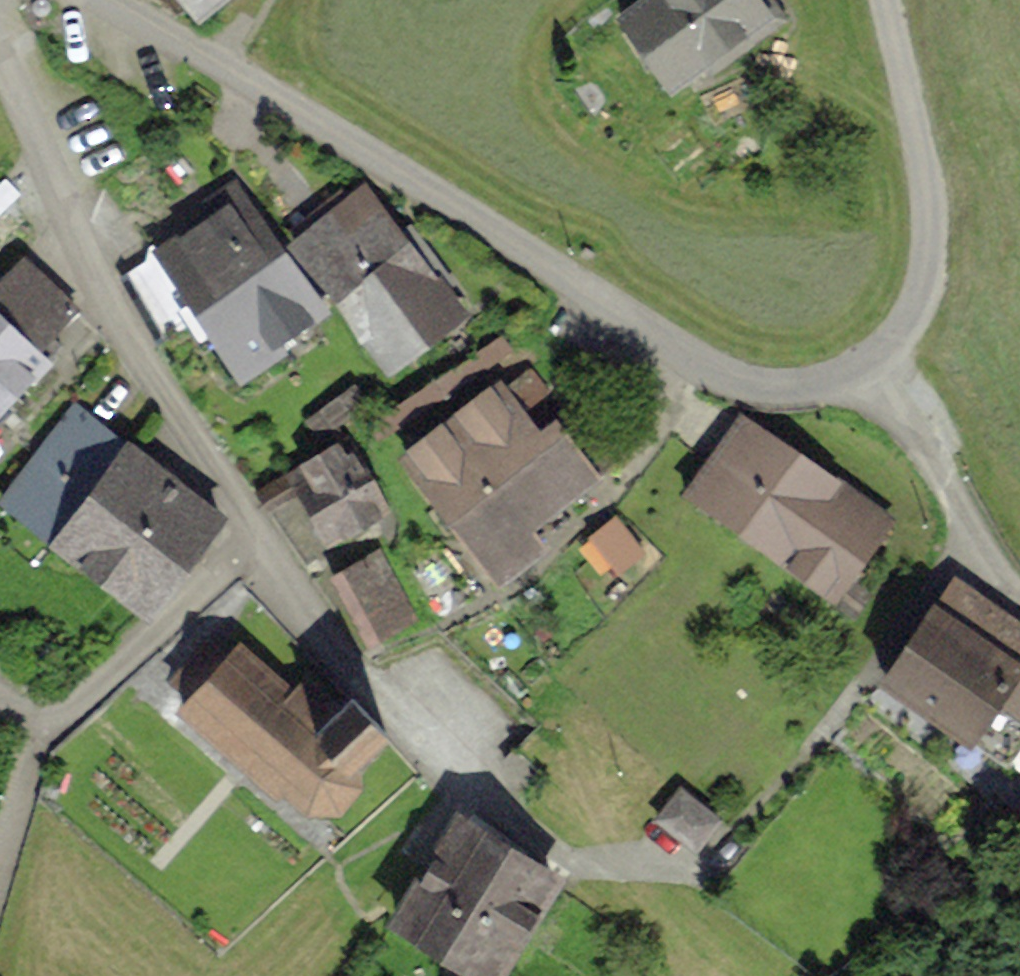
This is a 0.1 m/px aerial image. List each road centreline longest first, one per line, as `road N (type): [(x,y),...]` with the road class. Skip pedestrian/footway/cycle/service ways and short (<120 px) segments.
road 1 (unclassified): [(873,371),(789,386),(729,370),(96,0)]
road 2 (unclassified): [(683,871),(620,875),(560,850),(485,774),(350,664),(247,535)]
road 3 (unclassified): [(0,52),(89,267),(247,535)]
road 4 (unclassified): [(884,0),(930,206),(929,274),(921,309),(873,371)]
road 5 (unclassified): [(247,535),(40,750)]
road 6 (unclassified): [(873,371),(968,539),(1019,593)]

